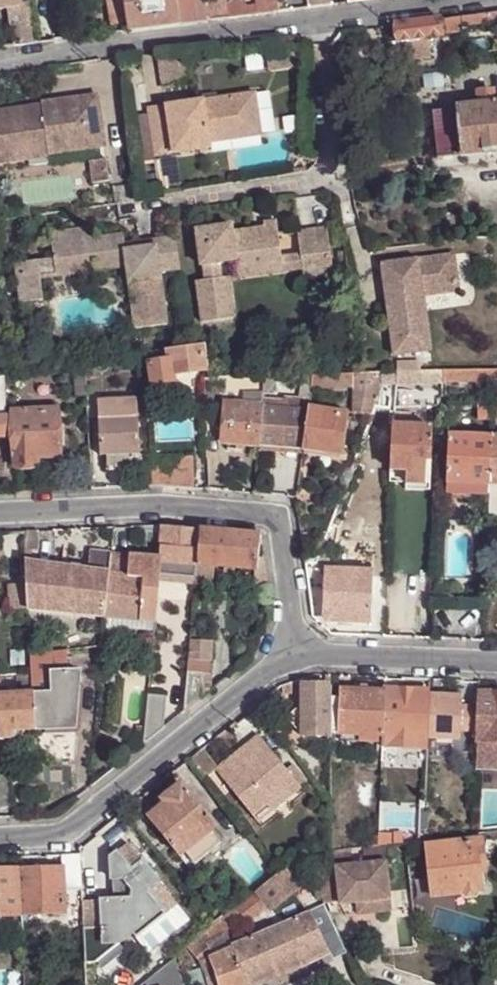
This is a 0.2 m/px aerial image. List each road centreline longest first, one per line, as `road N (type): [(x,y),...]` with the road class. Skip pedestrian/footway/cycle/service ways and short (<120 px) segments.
road 1 (unclassified): [(489,0),(0,65)]
road 2 (residential): [(296,652),(284,544),(266,515),(161,506),(0,513)]
road 3 (residential): [(0,839),(65,836),(296,652)]
road 4 (residential): [(296,652),(496,663)]

